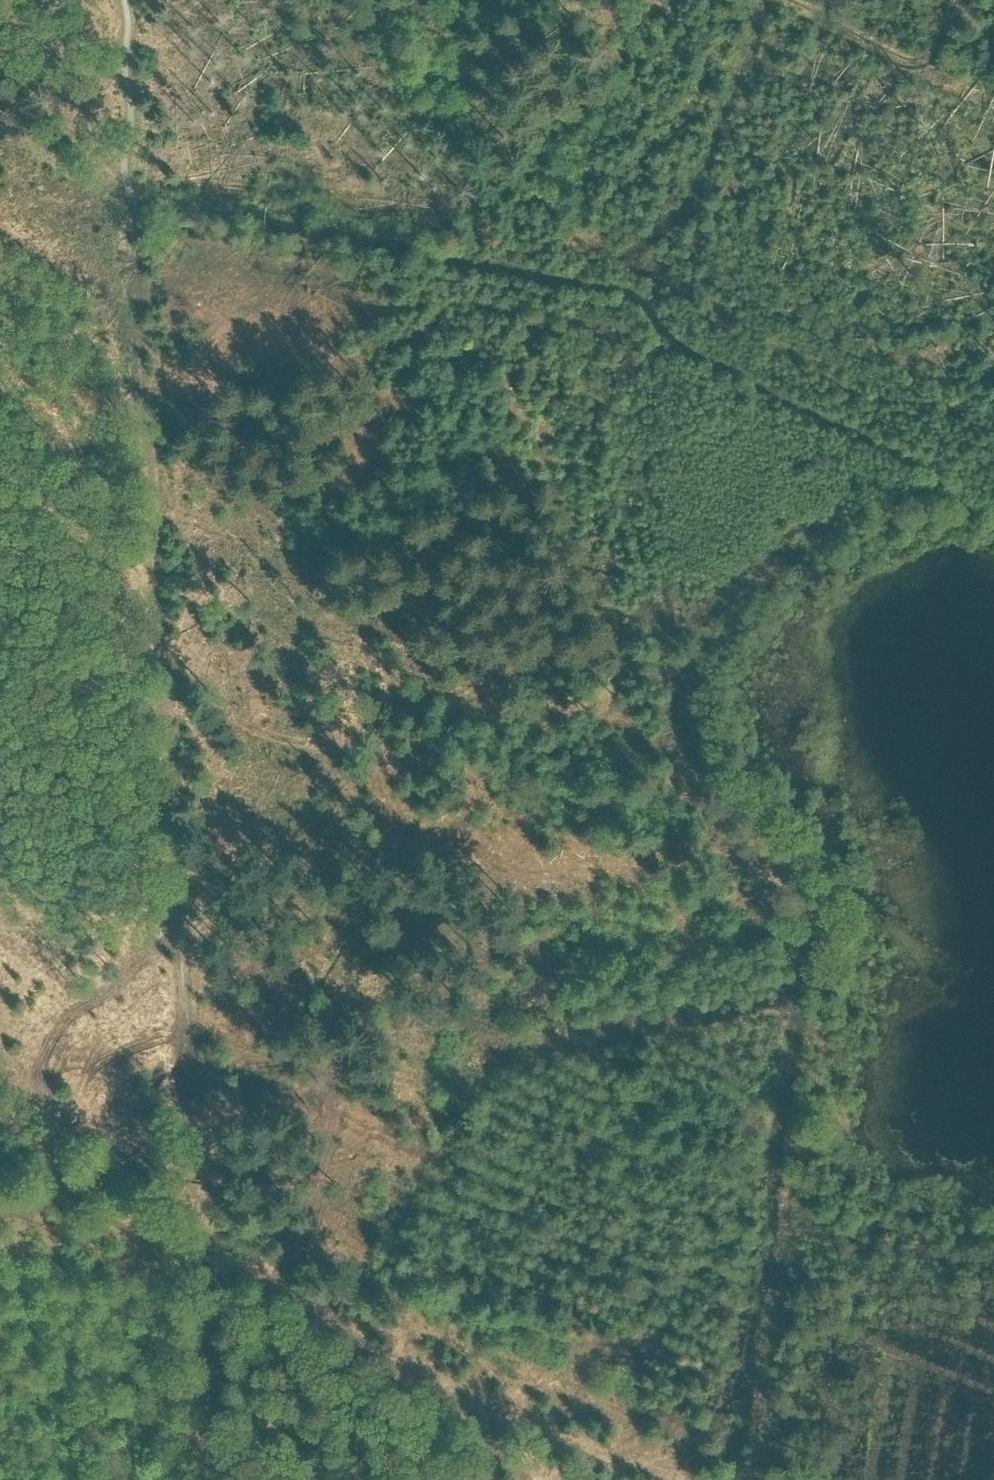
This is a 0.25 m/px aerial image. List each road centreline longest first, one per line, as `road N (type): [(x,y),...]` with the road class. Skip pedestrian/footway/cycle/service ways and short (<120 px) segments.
road 1 (track): [(200,1231),(0,1053)]
road 2 (track): [(218,1479),(200,1231)]
road 3 (track): [(772,0),(993,109)]
road 4 (track): [(667,1479),(481,1407)]
road 5 (track): [(481,1407),(315,1315)]
road 6 (track): [(315,1315),(200,1231)]

